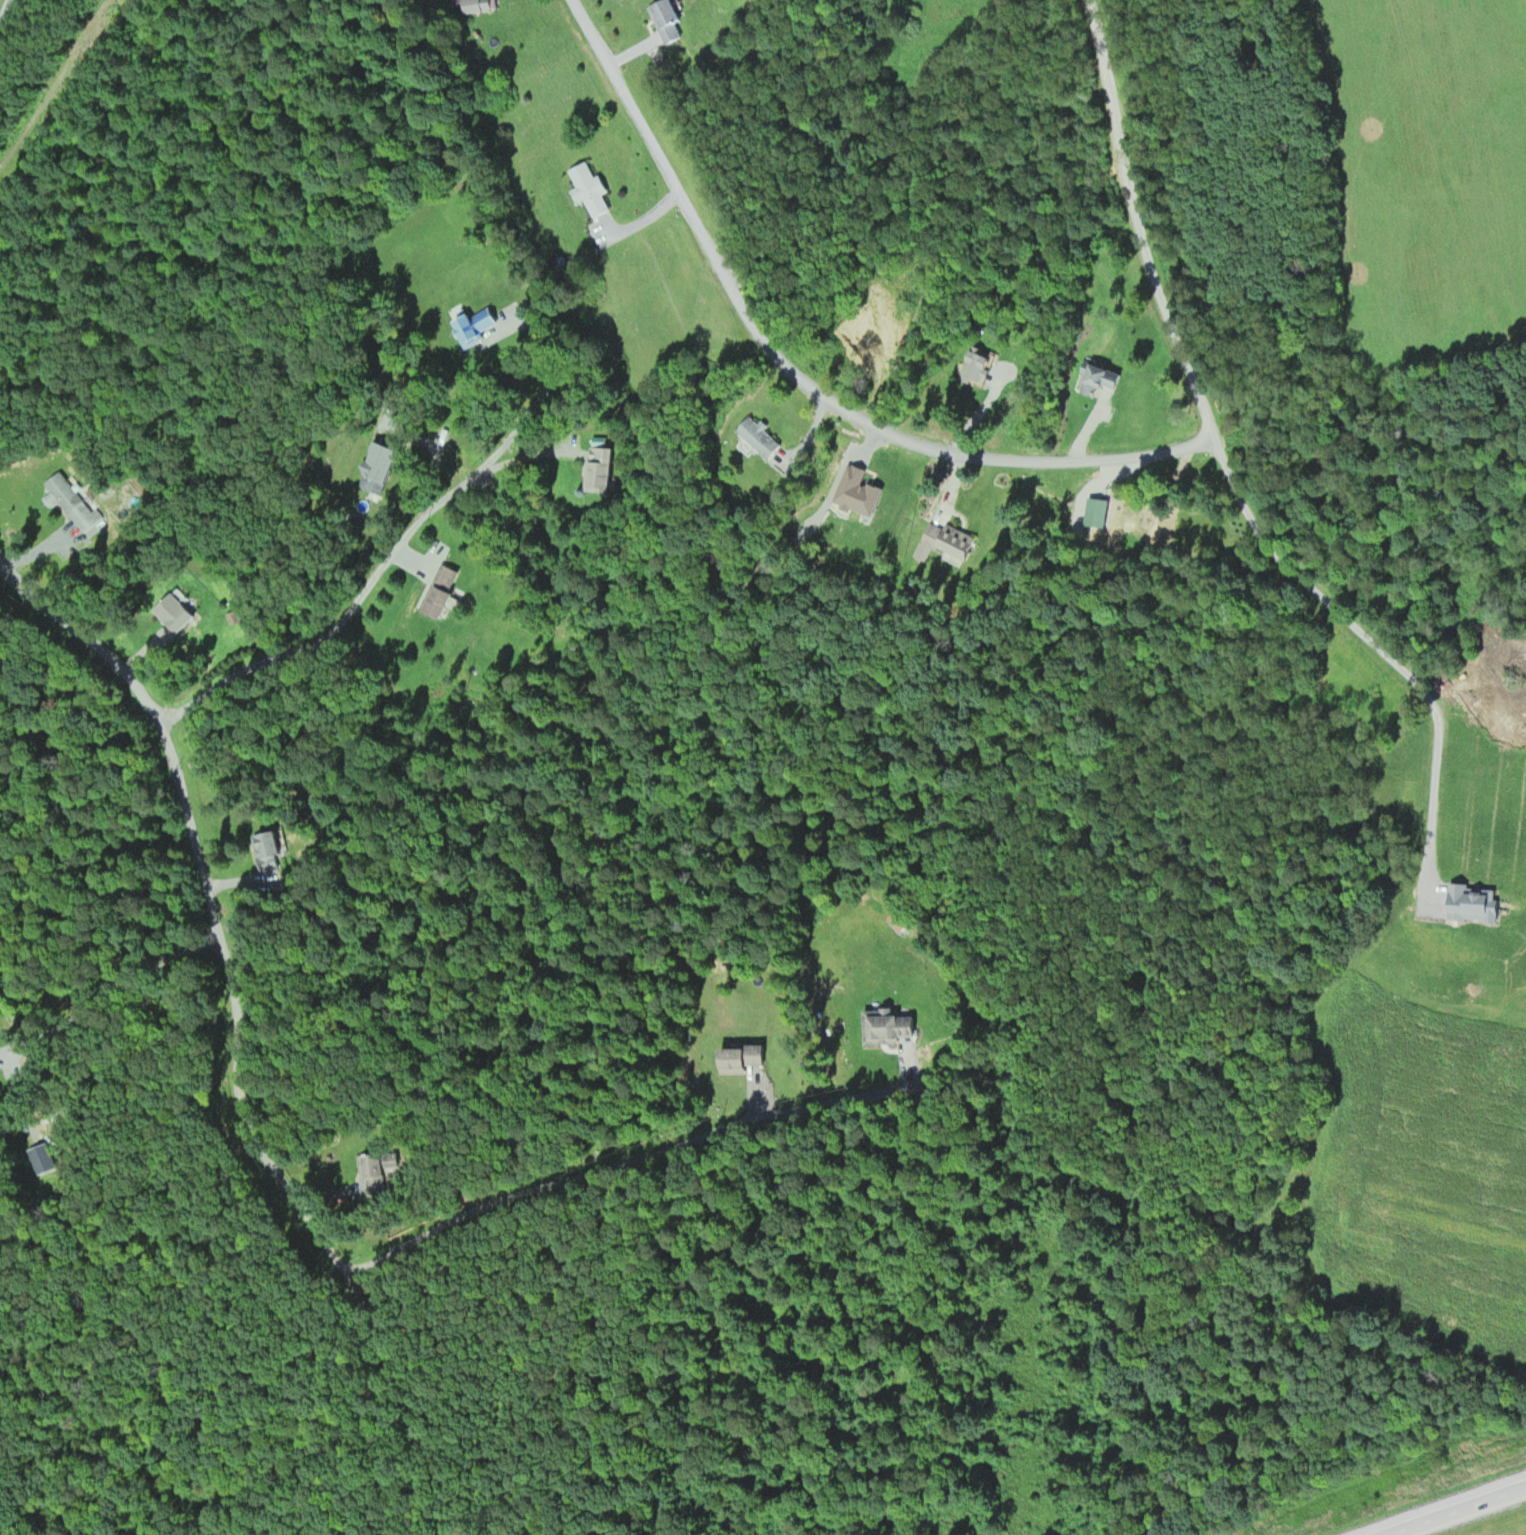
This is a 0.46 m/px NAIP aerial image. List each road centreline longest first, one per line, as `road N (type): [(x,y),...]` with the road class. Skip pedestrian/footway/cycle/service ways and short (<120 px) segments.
road 1 (residential): [(555,0),(635,150),(801,402),(922,453),(1051,460),(1196,452)]
road 2 (motorway): [(1525,1494),(1407,1534)]

